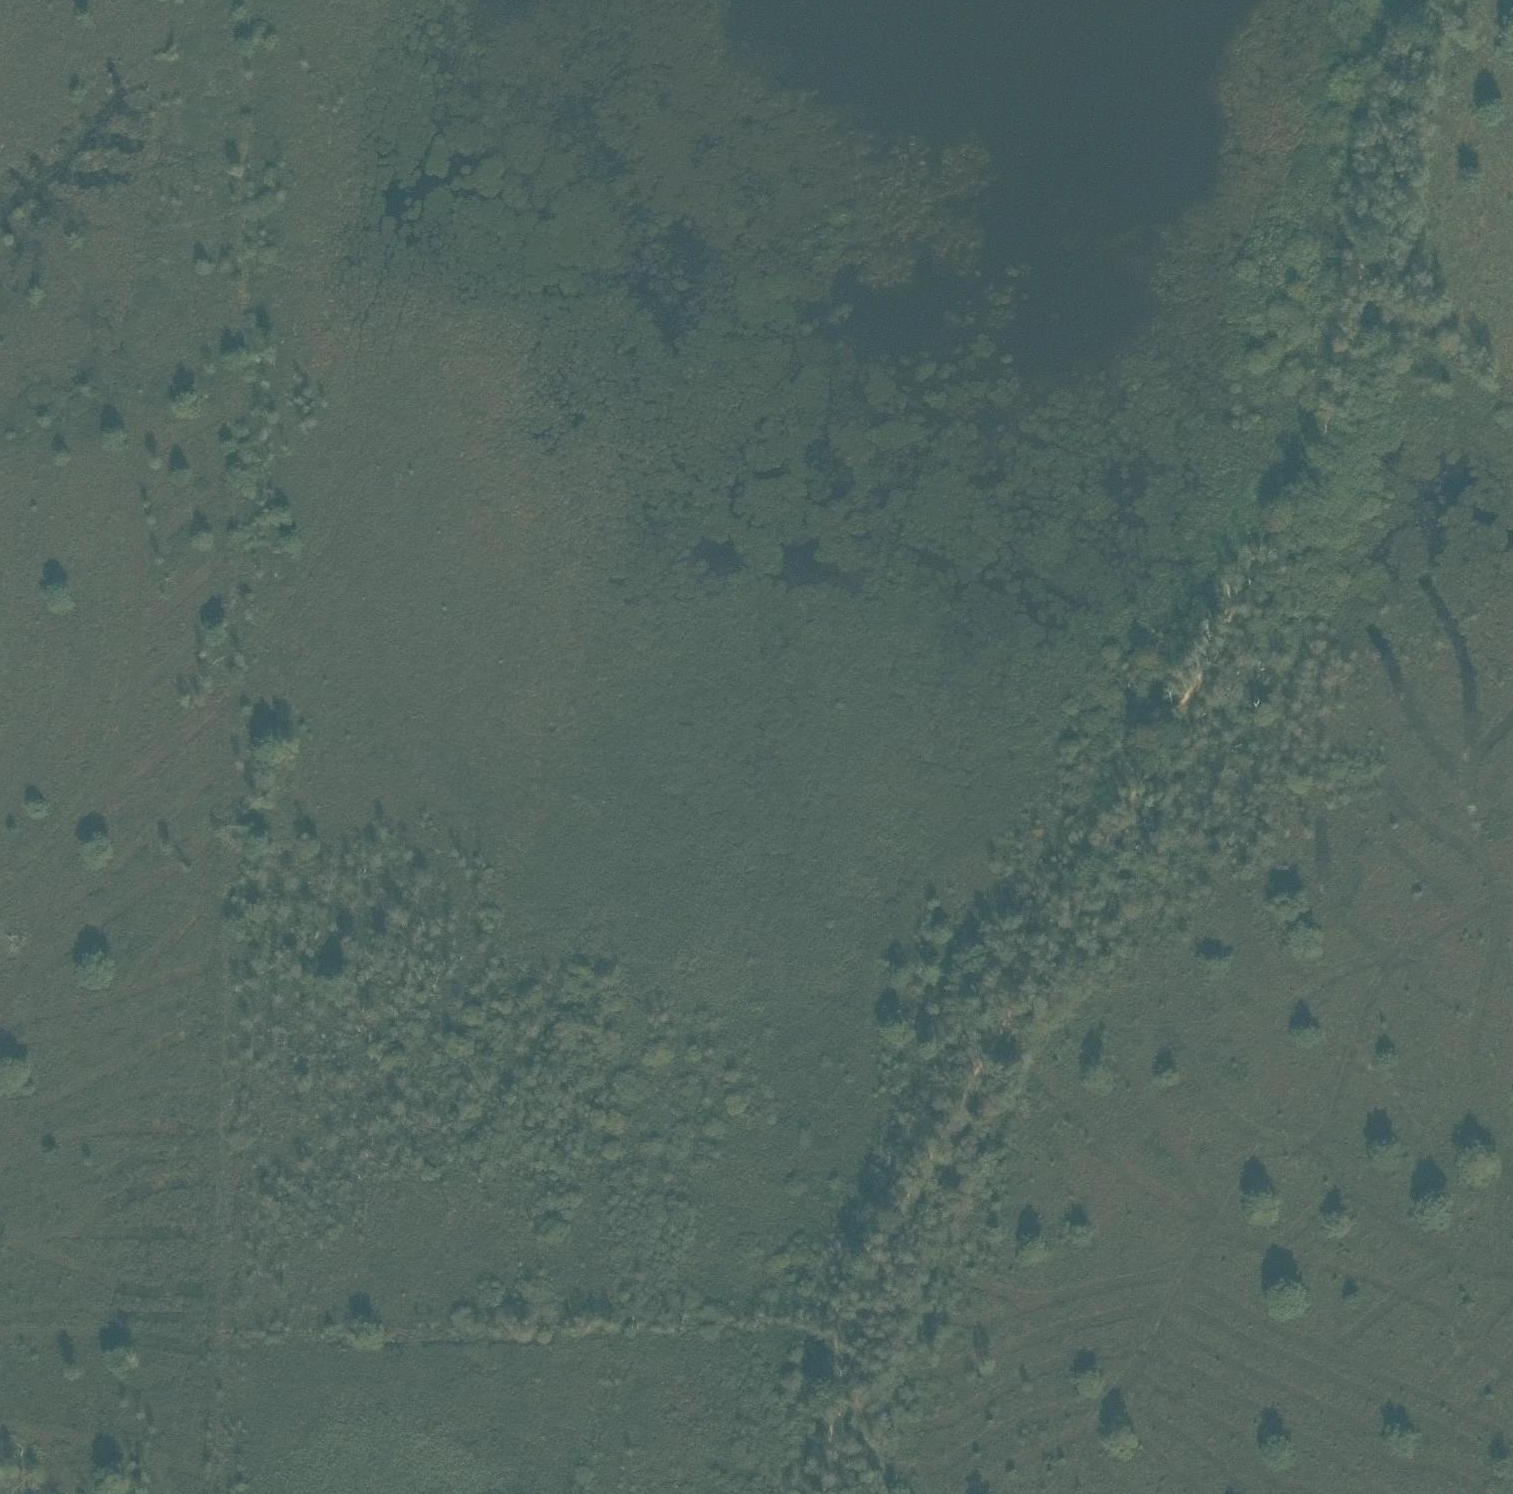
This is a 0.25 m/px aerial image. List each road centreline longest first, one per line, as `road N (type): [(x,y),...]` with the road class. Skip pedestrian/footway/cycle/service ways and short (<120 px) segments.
road 1 (track): [(245,0),(223,1493)]

